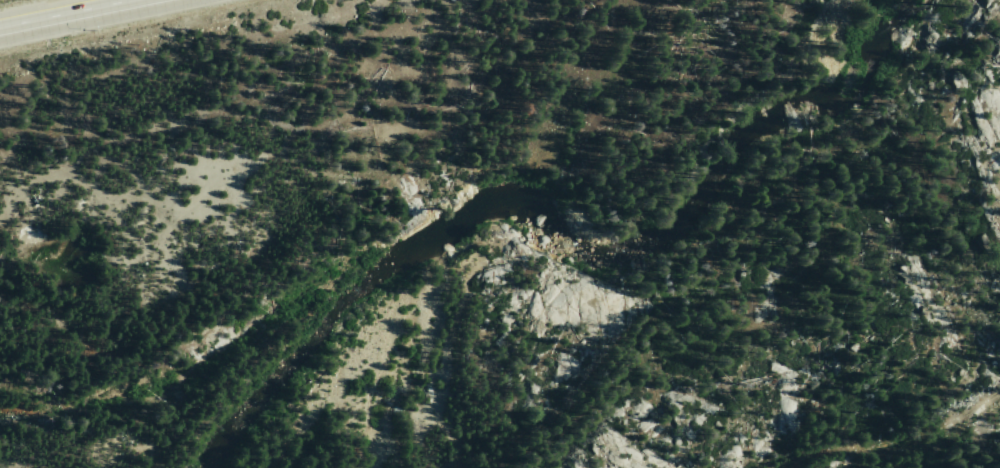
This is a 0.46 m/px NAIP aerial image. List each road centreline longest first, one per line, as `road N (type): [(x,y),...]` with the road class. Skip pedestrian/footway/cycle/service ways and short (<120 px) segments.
road 1 (track): [(999,395),(929,444),(814,452),(776,467)]
road 2 (motorway): [(0,32),(161,0)]

